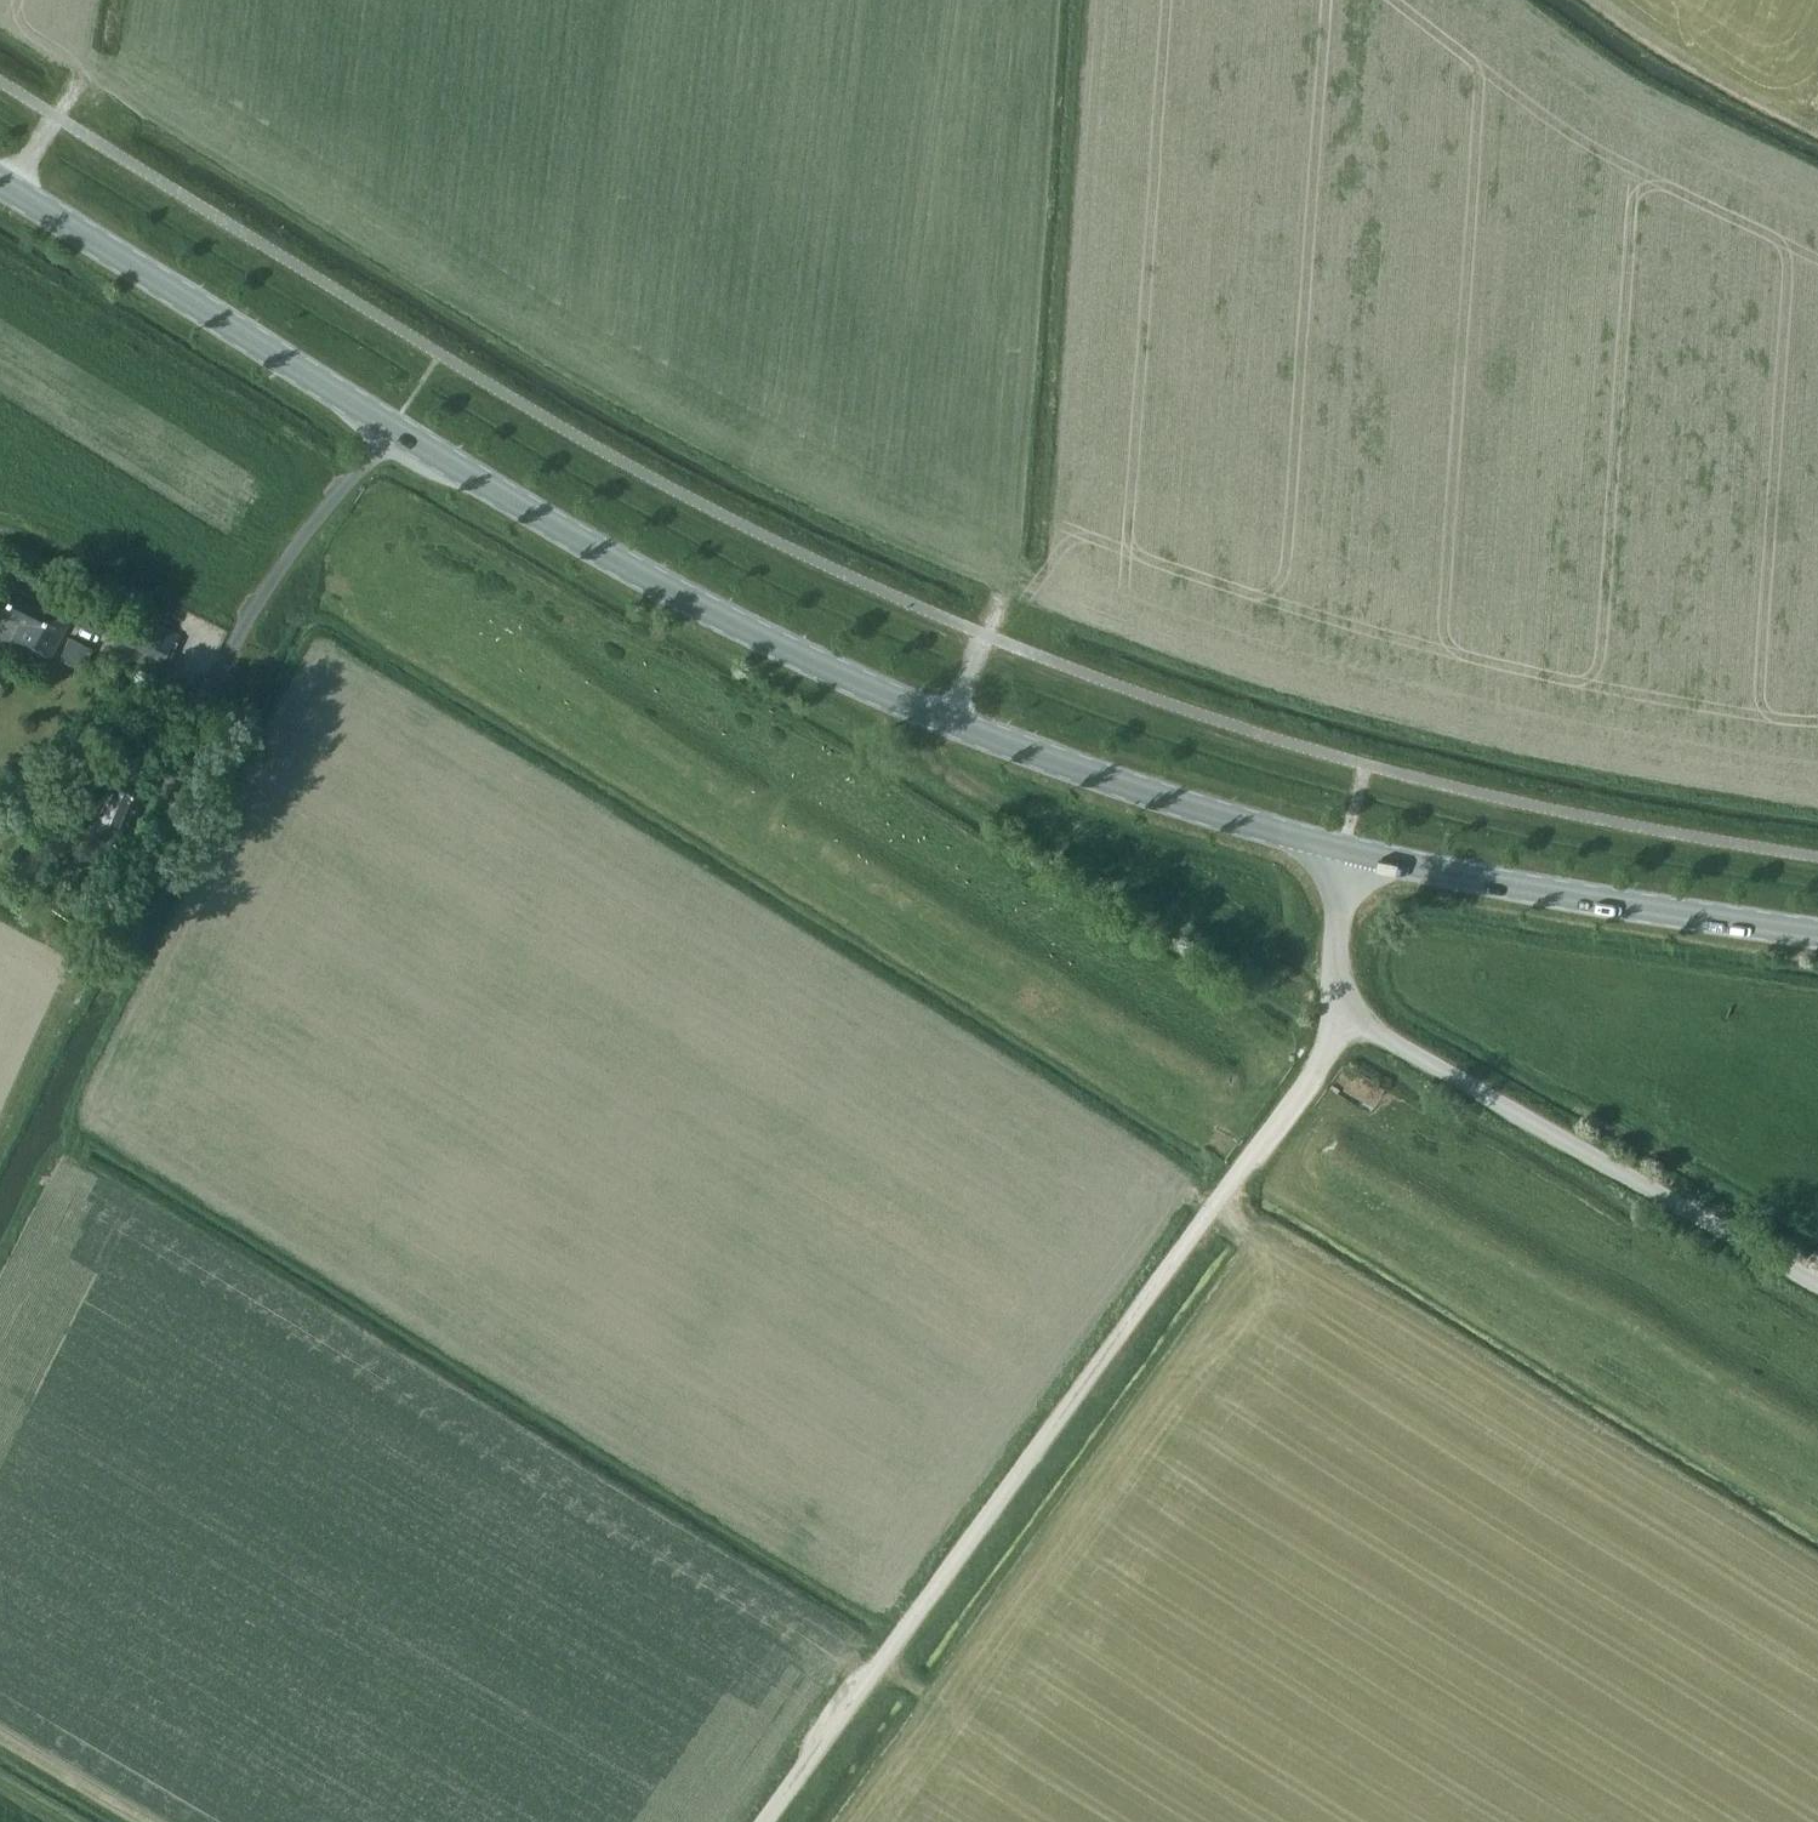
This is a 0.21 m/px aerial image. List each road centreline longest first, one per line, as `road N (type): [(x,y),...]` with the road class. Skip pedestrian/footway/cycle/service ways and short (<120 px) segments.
road 1 (primary): [(1345,847),(1235,819),(955,723),(752,631),(563,531),(0,184)]
road 2 (unclassified): [(1817,1284),(1351,1015),(1336,979),(1345,847)]
road 3 (primary): [(1817,932),(1574,896),(1345,847)]

